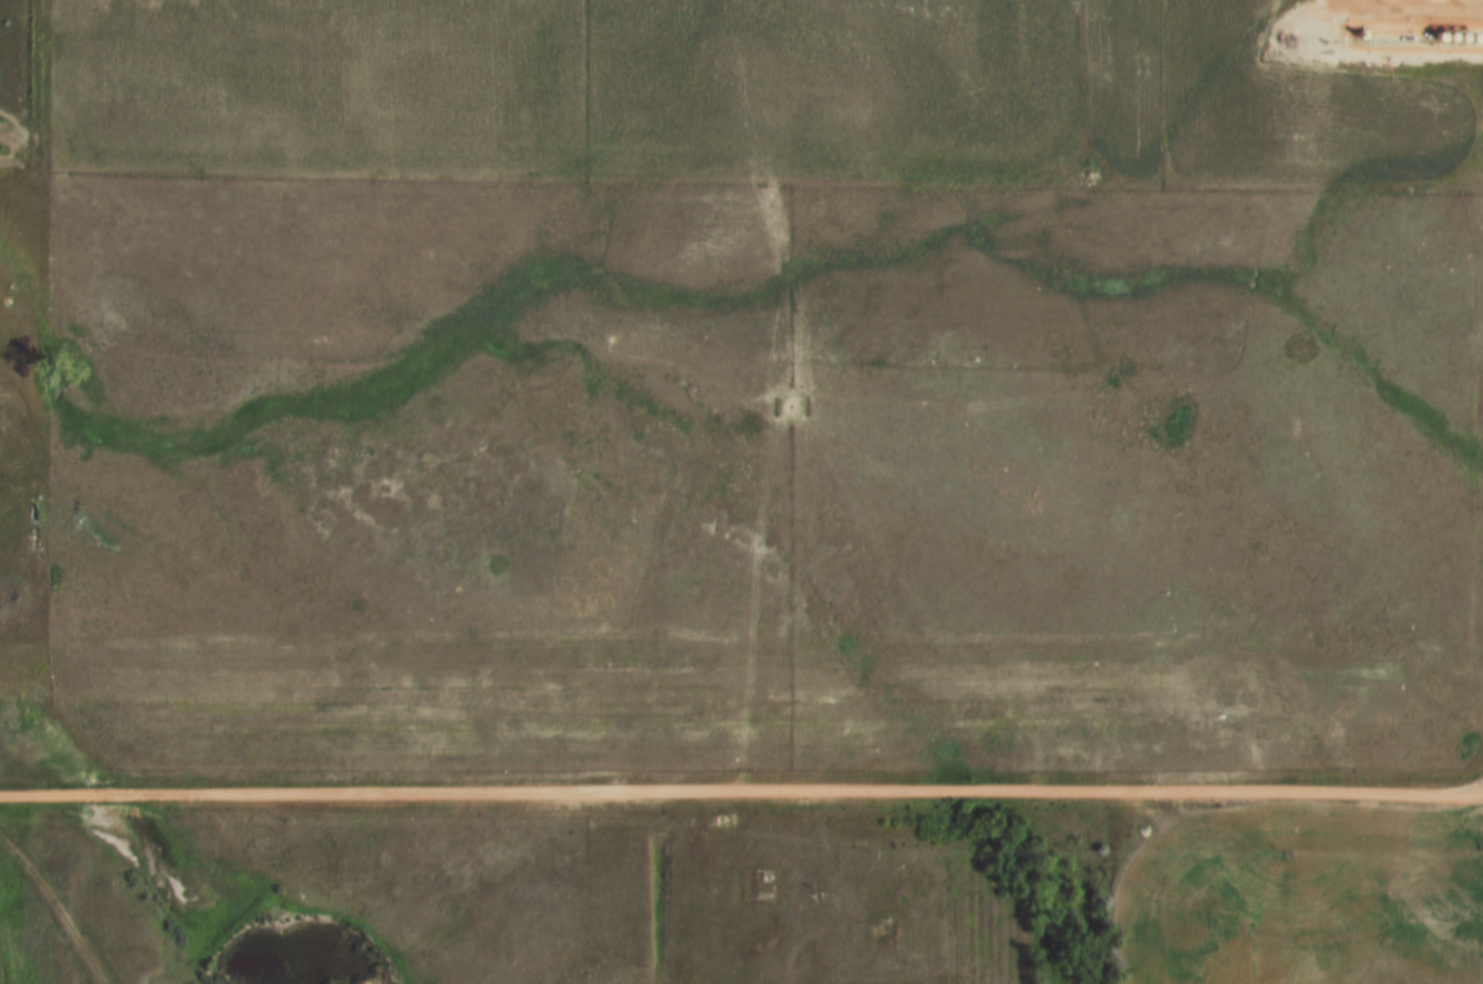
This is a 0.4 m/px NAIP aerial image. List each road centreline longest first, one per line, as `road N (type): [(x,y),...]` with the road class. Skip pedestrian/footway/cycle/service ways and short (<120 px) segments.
road 1 (track): [(98,983),(26,866),(0,844)]

